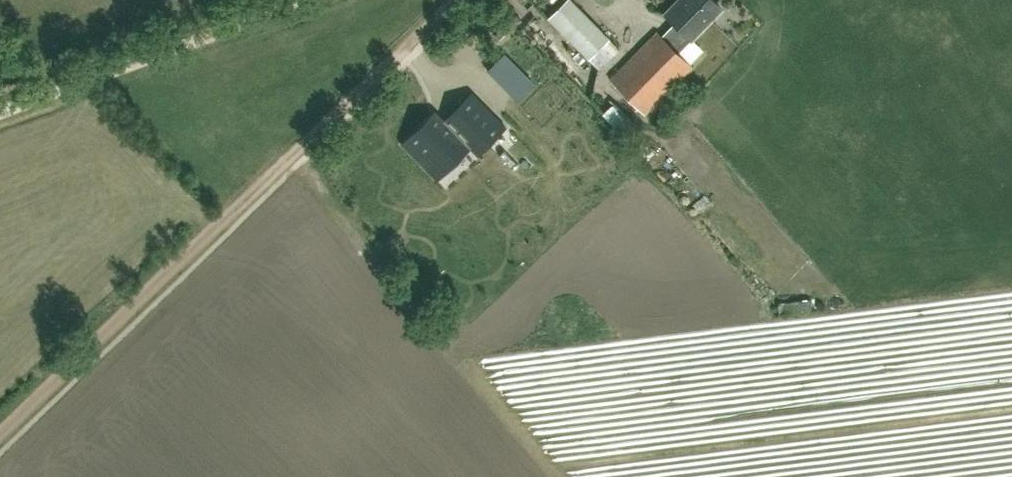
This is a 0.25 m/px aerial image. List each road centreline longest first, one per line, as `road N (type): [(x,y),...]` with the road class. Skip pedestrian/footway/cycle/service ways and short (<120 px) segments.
road 1 (track): [(0,433),(445,0)]
road 2 (track): [(323,0),(0,117)]

